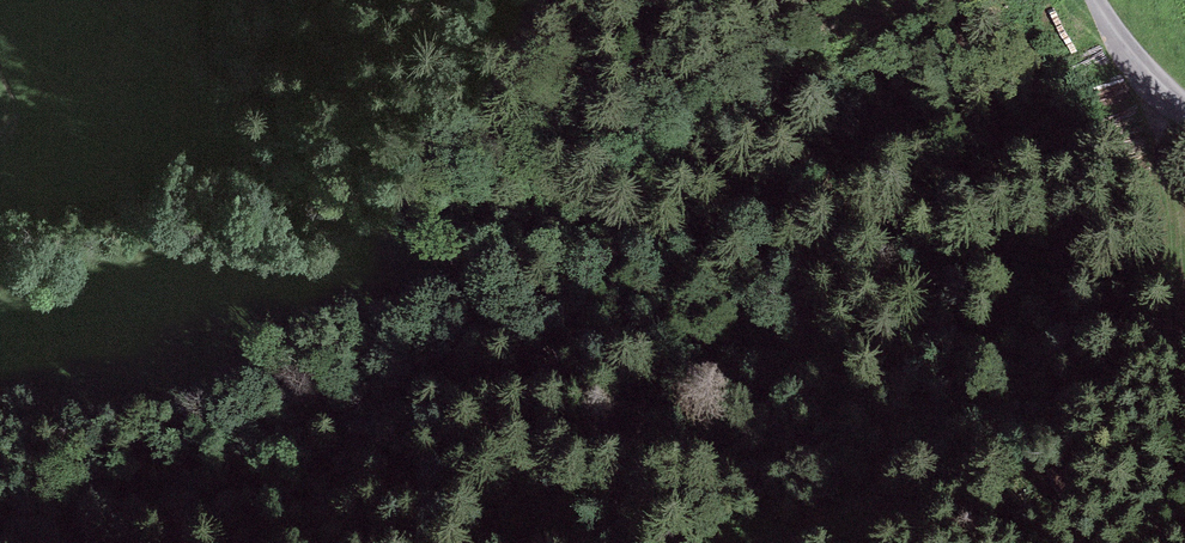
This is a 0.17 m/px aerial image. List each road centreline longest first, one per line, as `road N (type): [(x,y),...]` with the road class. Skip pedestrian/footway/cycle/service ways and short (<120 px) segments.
road 1 (track): [(623,542),(623,463),(685,345),(687,328),(670,292),(603,251),(528,267),(481,263),(285,164),(255,141),(197,67),(108,0)]
road 2 (track): [(1176,96),(1162,144),(1177,244),(1178,462),(1167,500),(1140,542)]
road 3 (unclassified): [(1103,0),(1149,69),(1184,104)]

